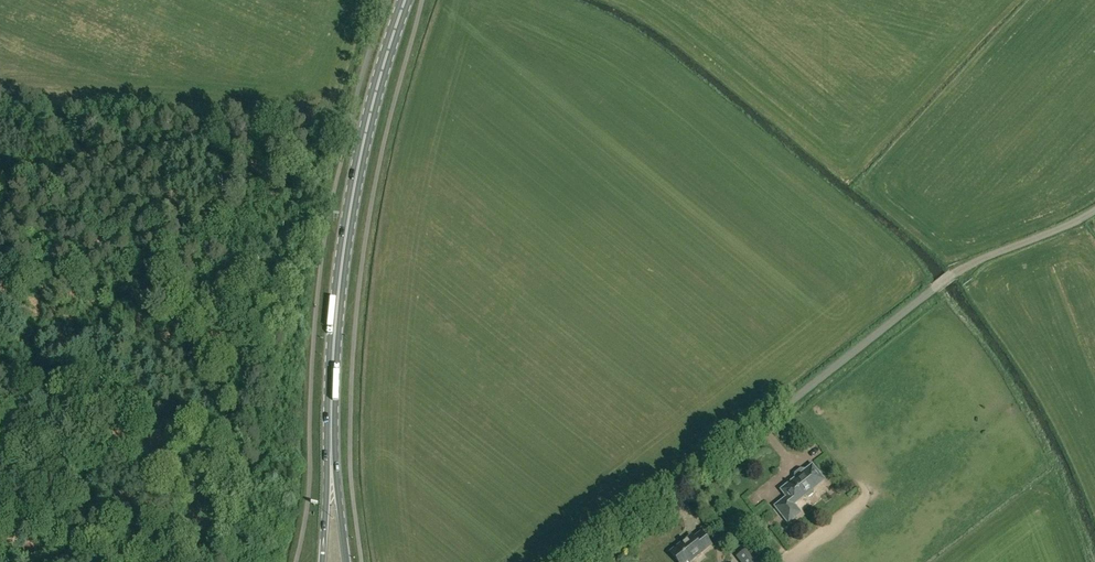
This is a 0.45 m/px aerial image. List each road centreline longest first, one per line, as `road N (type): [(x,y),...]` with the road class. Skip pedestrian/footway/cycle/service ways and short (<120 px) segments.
road 1 (primary): [(331,464),(344,241),(407,0)]
road 2 (unclassified): [(582,561),(937,289)]

